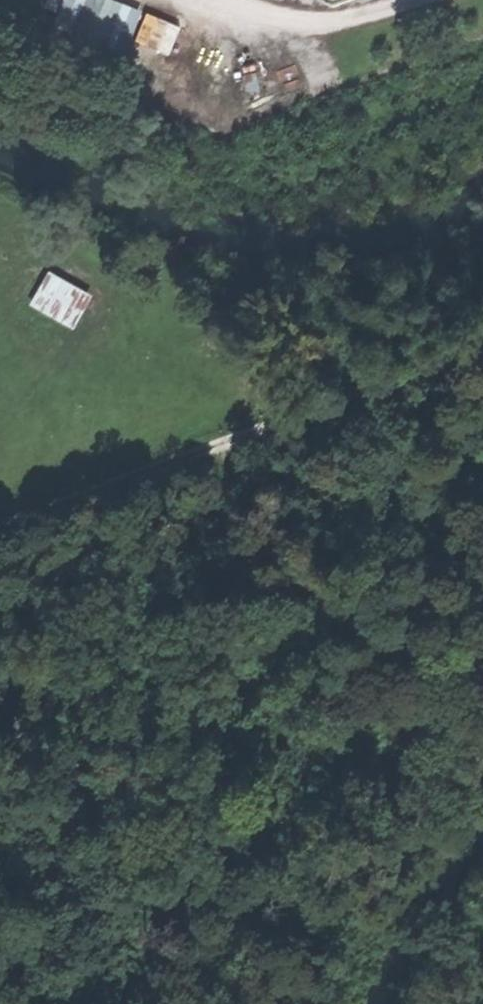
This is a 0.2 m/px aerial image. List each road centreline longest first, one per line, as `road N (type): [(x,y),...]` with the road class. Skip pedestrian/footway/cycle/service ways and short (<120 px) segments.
road 1 (track): [(0,538),(482,354)]
road 2 (track): [(280,1003),(391,772),(267,587)]
road 3 (track): [(214,459),(267,587)]

